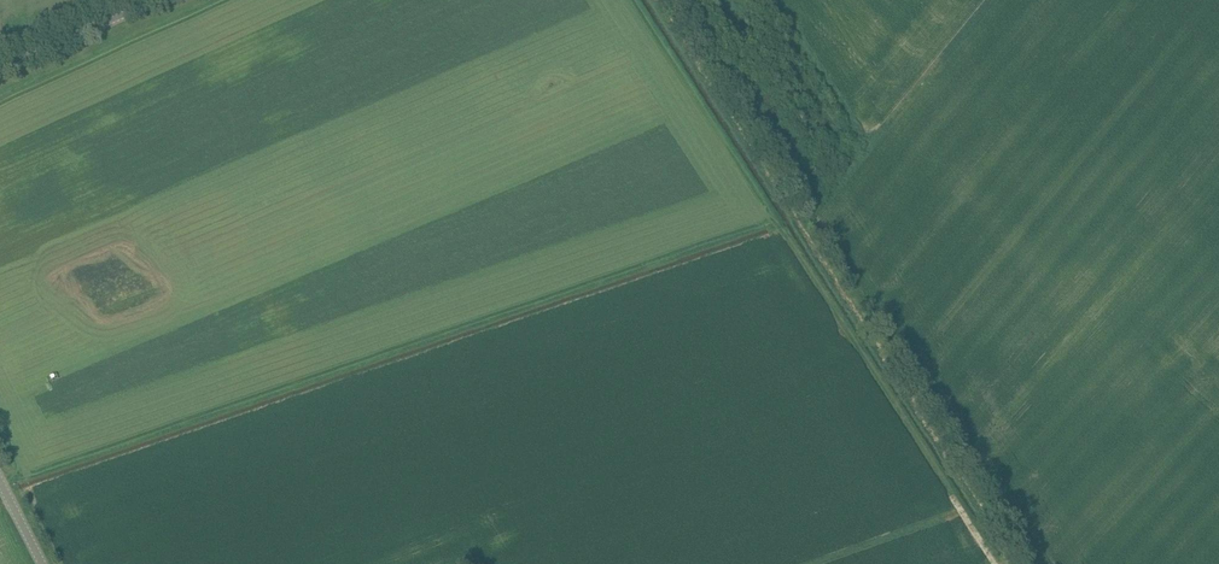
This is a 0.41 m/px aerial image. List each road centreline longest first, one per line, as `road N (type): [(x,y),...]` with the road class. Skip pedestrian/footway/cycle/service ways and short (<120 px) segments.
road 1 (unclassified): [(0,71),(156,0)]

